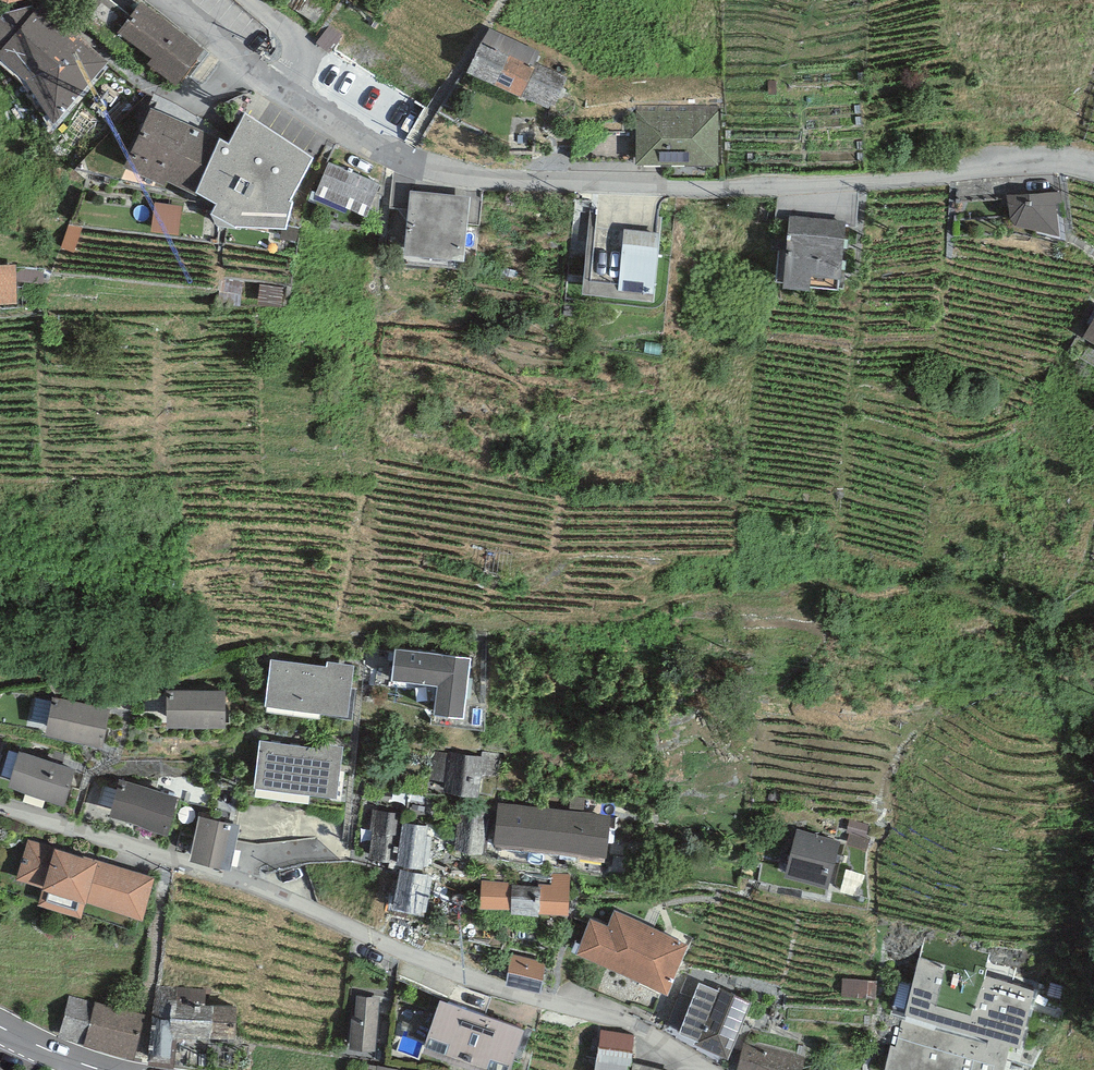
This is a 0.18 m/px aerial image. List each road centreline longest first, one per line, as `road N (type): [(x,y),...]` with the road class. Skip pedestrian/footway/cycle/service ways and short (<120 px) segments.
road 1 (residential): [(1093,169),(1062,162),(775,181),(433,175),(277,92)]
road 2 (residential): [(0,814),(256,894),(486,991),(617,1018),(711,1069)]
road 3 (residential): [(277,92),(160,0)]
road 4 (residential): [(249,0),(300,53),(277,92)]

